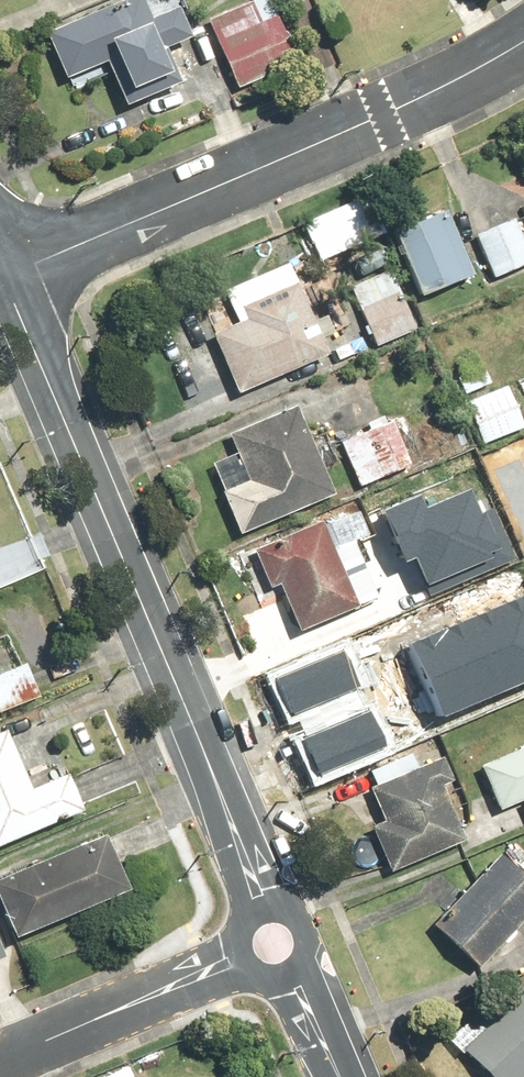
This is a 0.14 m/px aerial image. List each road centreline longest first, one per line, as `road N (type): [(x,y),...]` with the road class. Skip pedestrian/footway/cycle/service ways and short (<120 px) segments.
road 1 (tertiary): [(264,902),(8,279)]
road 2 (residential): [(8,279),(523,44)]
road 3 (residential): [(0,1059),(242,954)]
road 4 (tertiary): [(264,902),(292,901),(316,925),(317,949),(294,975)]

